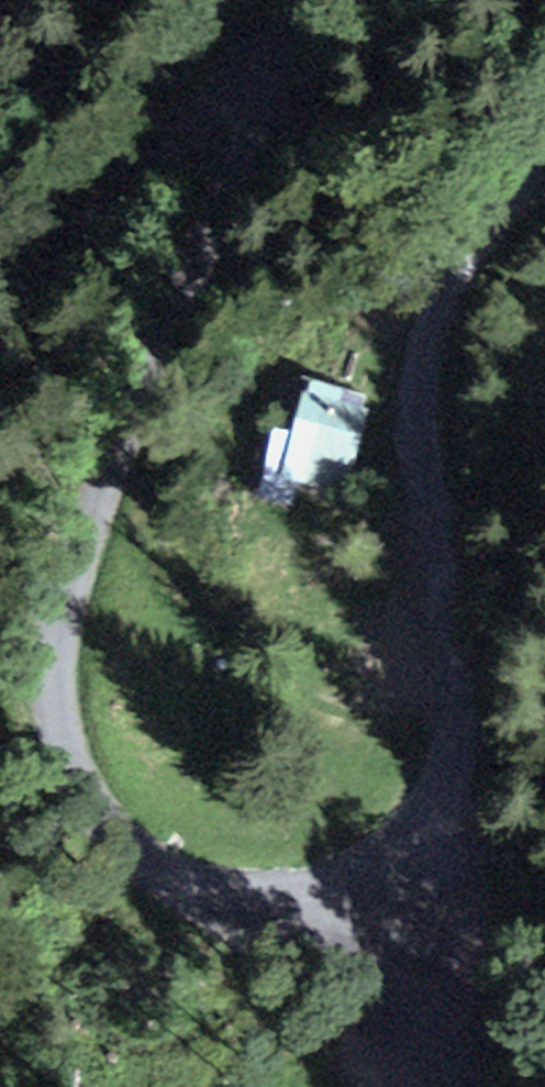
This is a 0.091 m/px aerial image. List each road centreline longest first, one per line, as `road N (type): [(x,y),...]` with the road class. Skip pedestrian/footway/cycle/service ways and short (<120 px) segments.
road 1 (unclassified): [(449,1086),(411,950),(349,896),(218,897),(168,880),(125,850),(80,799),(49,725),(45,653),(108,442),(153,313),(268,66)]
road 2 (track): [(349,896),(405,846),(441,798),(464,729),(420,430),(416,378),(427,316),(465,255),(544,175)]
road 3 (unclassified): [(0,329),(148,174),(268,66)]

